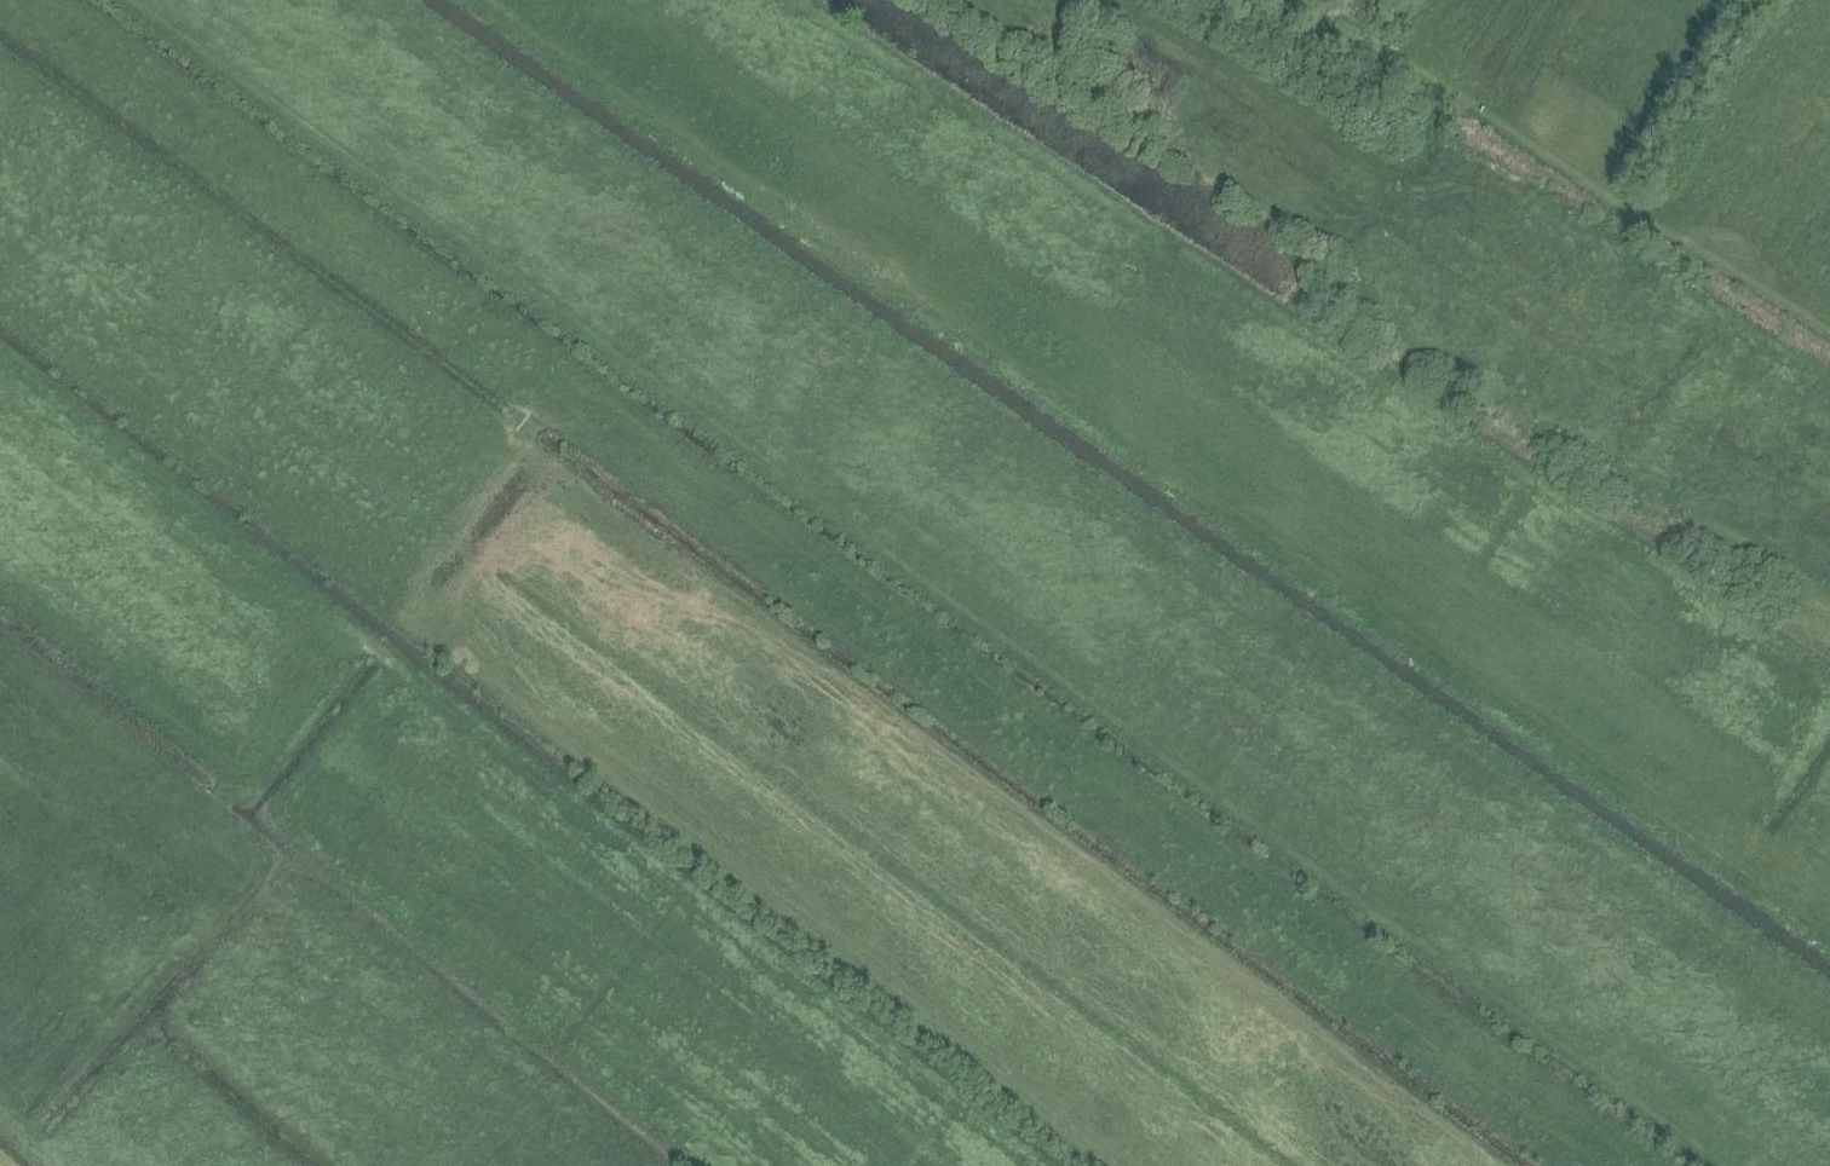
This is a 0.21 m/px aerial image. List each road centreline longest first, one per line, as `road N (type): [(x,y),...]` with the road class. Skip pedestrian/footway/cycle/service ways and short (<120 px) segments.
road 1 (track): [(1292,0),(1829,339)]

